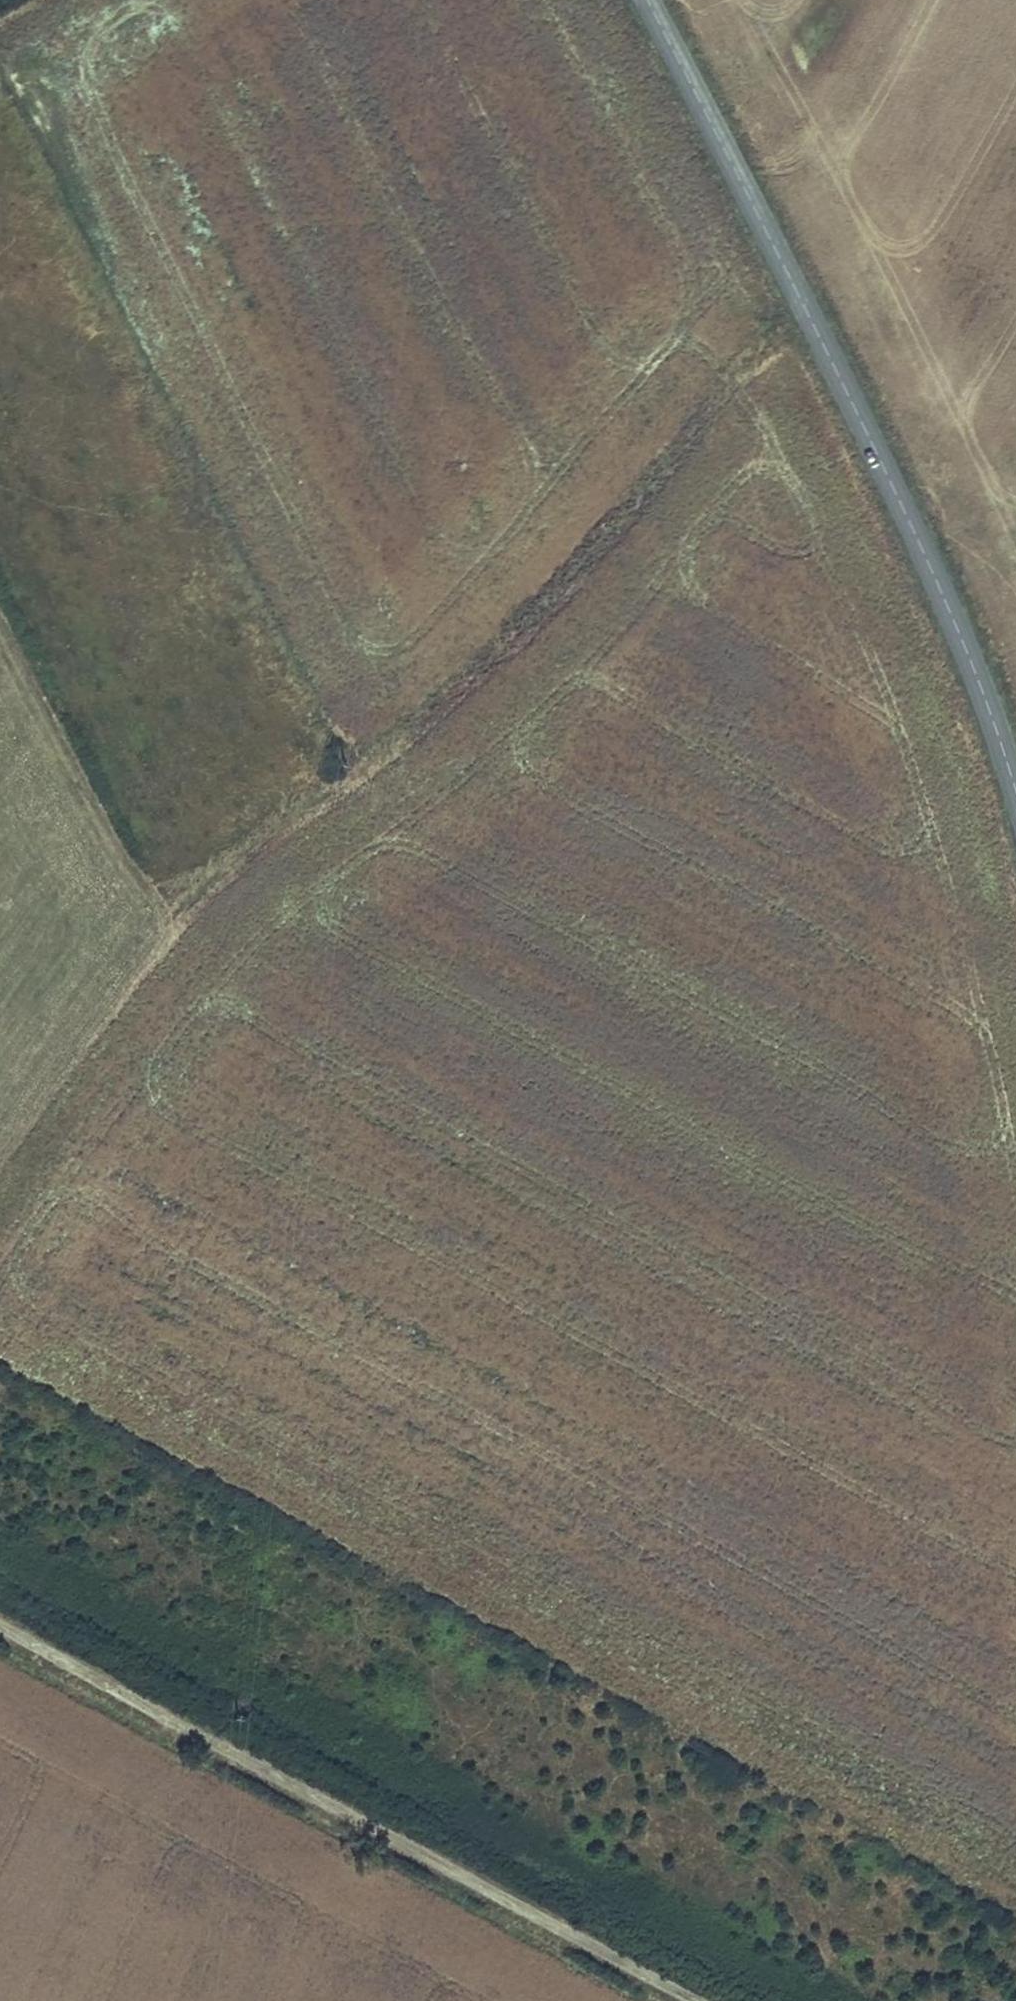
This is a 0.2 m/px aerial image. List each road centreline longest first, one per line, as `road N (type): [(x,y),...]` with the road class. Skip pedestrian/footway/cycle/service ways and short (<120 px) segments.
road 1 (secondary): [(1015,807),(949,626),(792,290),(641,0)]
road 2 (unclassified): [(0,1614),(710,2000)]

